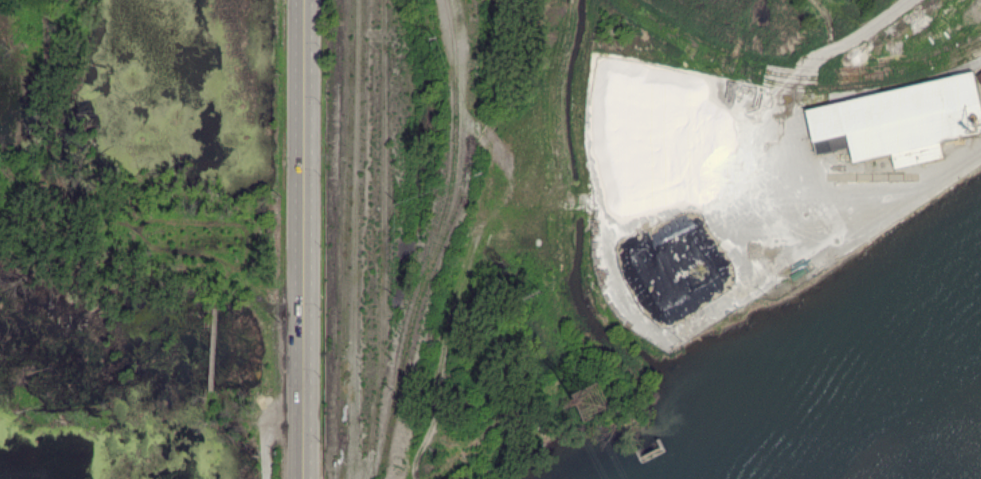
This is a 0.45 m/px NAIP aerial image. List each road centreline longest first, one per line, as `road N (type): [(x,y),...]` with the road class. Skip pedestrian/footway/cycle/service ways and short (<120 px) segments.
road 1 (primary): [(303,0),(304,478)]

